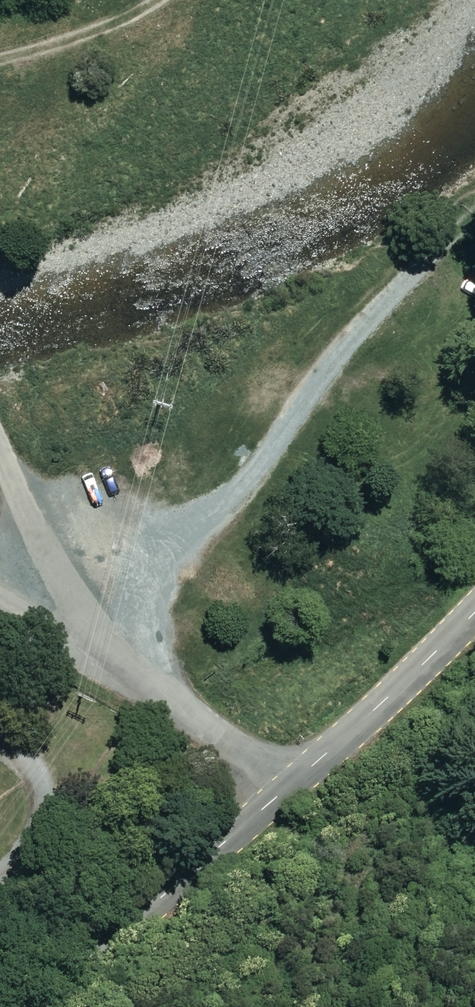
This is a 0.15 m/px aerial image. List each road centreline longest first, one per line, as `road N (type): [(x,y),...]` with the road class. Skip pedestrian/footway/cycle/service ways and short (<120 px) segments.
road 1 (unclassified): [(38,1006),(474,612)]
road 2 (track): [(105,634),(265,465),(337,351),(474,214)]
road 3 (track): [(296,782),(139,683),(51,558),(0,439)]
road 4 (track): [(0,66),(99,33),(157,0)]

